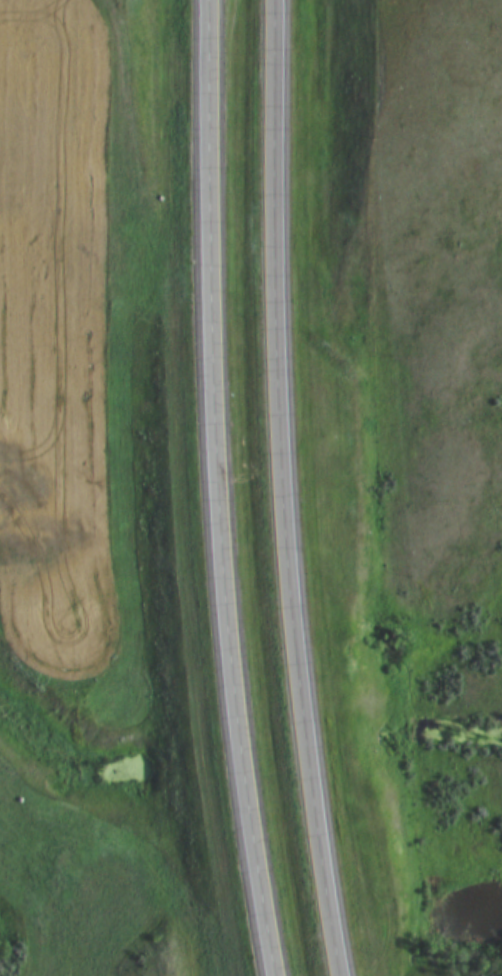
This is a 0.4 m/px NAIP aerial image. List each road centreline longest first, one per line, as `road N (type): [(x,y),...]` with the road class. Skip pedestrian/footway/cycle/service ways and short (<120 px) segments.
road 1 (trunk): [(344,975),(286,532),(271,0)]
road 2 (trunk): [(208,0),(226,575),(278,975)]

